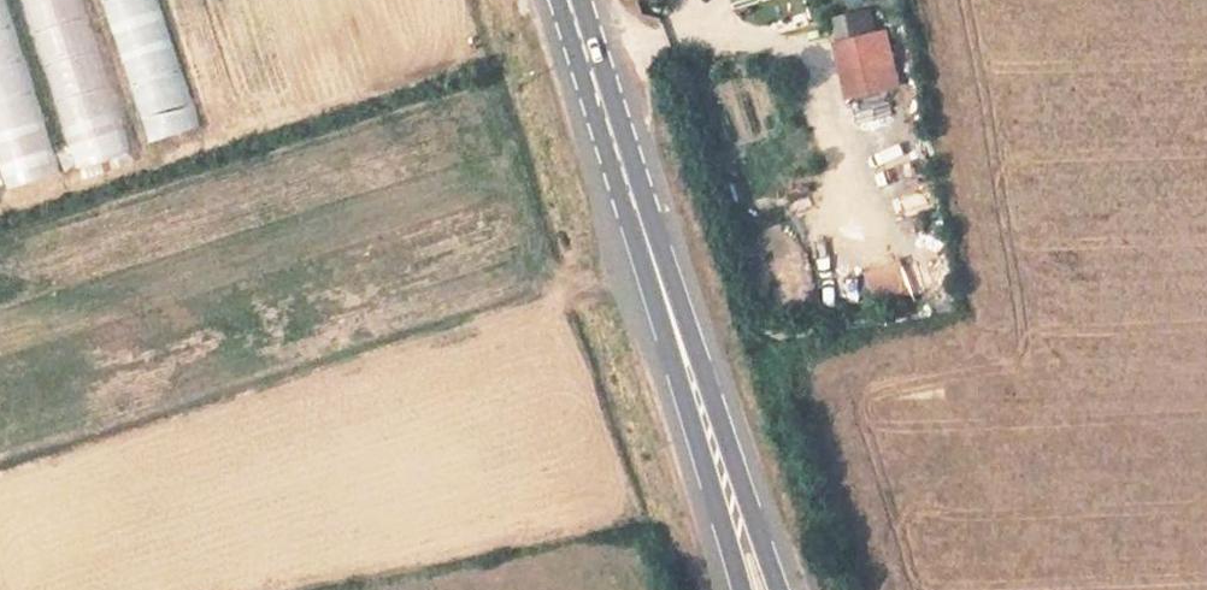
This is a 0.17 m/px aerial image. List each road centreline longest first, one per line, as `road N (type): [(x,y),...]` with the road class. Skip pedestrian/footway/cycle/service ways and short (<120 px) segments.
road 1 (primary): [(757,589),(570,0)]

